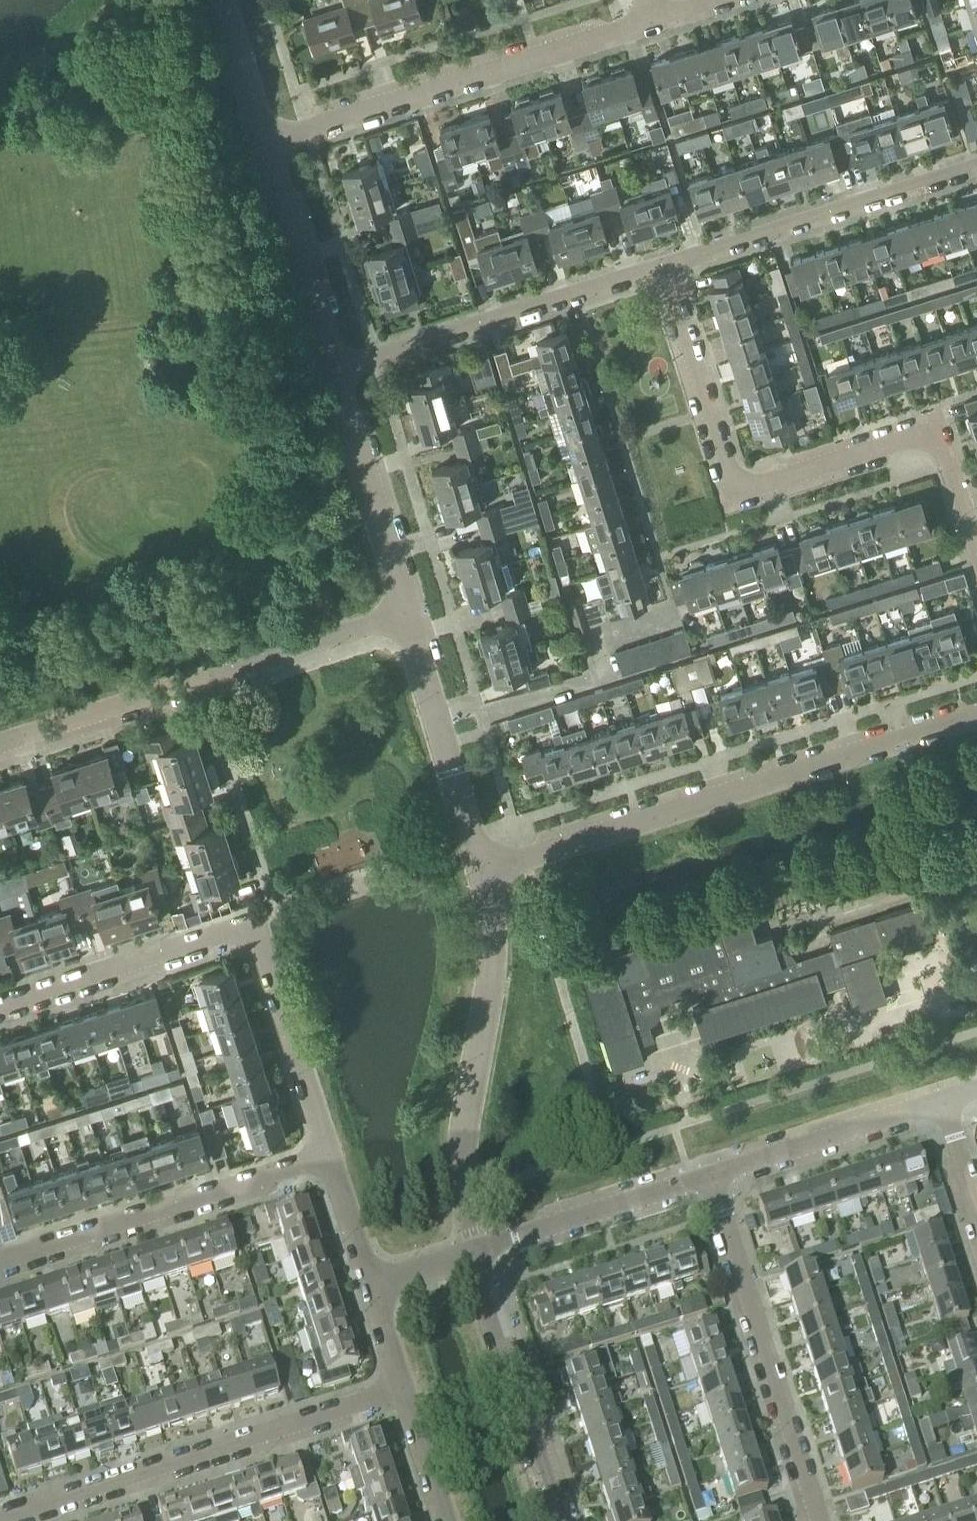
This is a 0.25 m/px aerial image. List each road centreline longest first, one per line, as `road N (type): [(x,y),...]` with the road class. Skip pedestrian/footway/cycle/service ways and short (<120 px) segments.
road 1 (residential): [(976,555),(936,428),(736,494),(665,266)]
road 2 (residential): [(486,871),(976,715)]
road 3 (residential): [(0,746),(410,610)]
road 4 (residential): [(6,1520),(404,1393)]
road 5 (residential): [(267,140),(651,20)]
road 6 (residential): [(472,1253),(465,1141),(494,956),(486,871)]
road 7 (residential): [(822,1520),(713,1179)]
road 8 (residential): [(337,367),(665,266)]
road 9 (residential): [(0,1258),(327,1154)]
road 10 (residential): [(665,266),(976,170)]
road 11 (residential): [(560,1520),(472,1253)]
road 12 (residential): [(486,871),(410,610)]
road 13 (residential): [(0,1009),(254,927)]
road 14 (residential): [(410,610),(337,367)]
road 15 (residential): [(472,1253),(713,1179)]
road 16 (residential): [(713,1179),(942,1106)]
road 17 (residential): [(327,1154),(254,927)]
road 18 (residential): [(337,367),(267,140)]
road 19 (residential): [(267,140),(226,0)]
road 20 (residential): [(370,1286),(327,1154)]
road 21 (residential): [(446,1520),(404,1393)]

